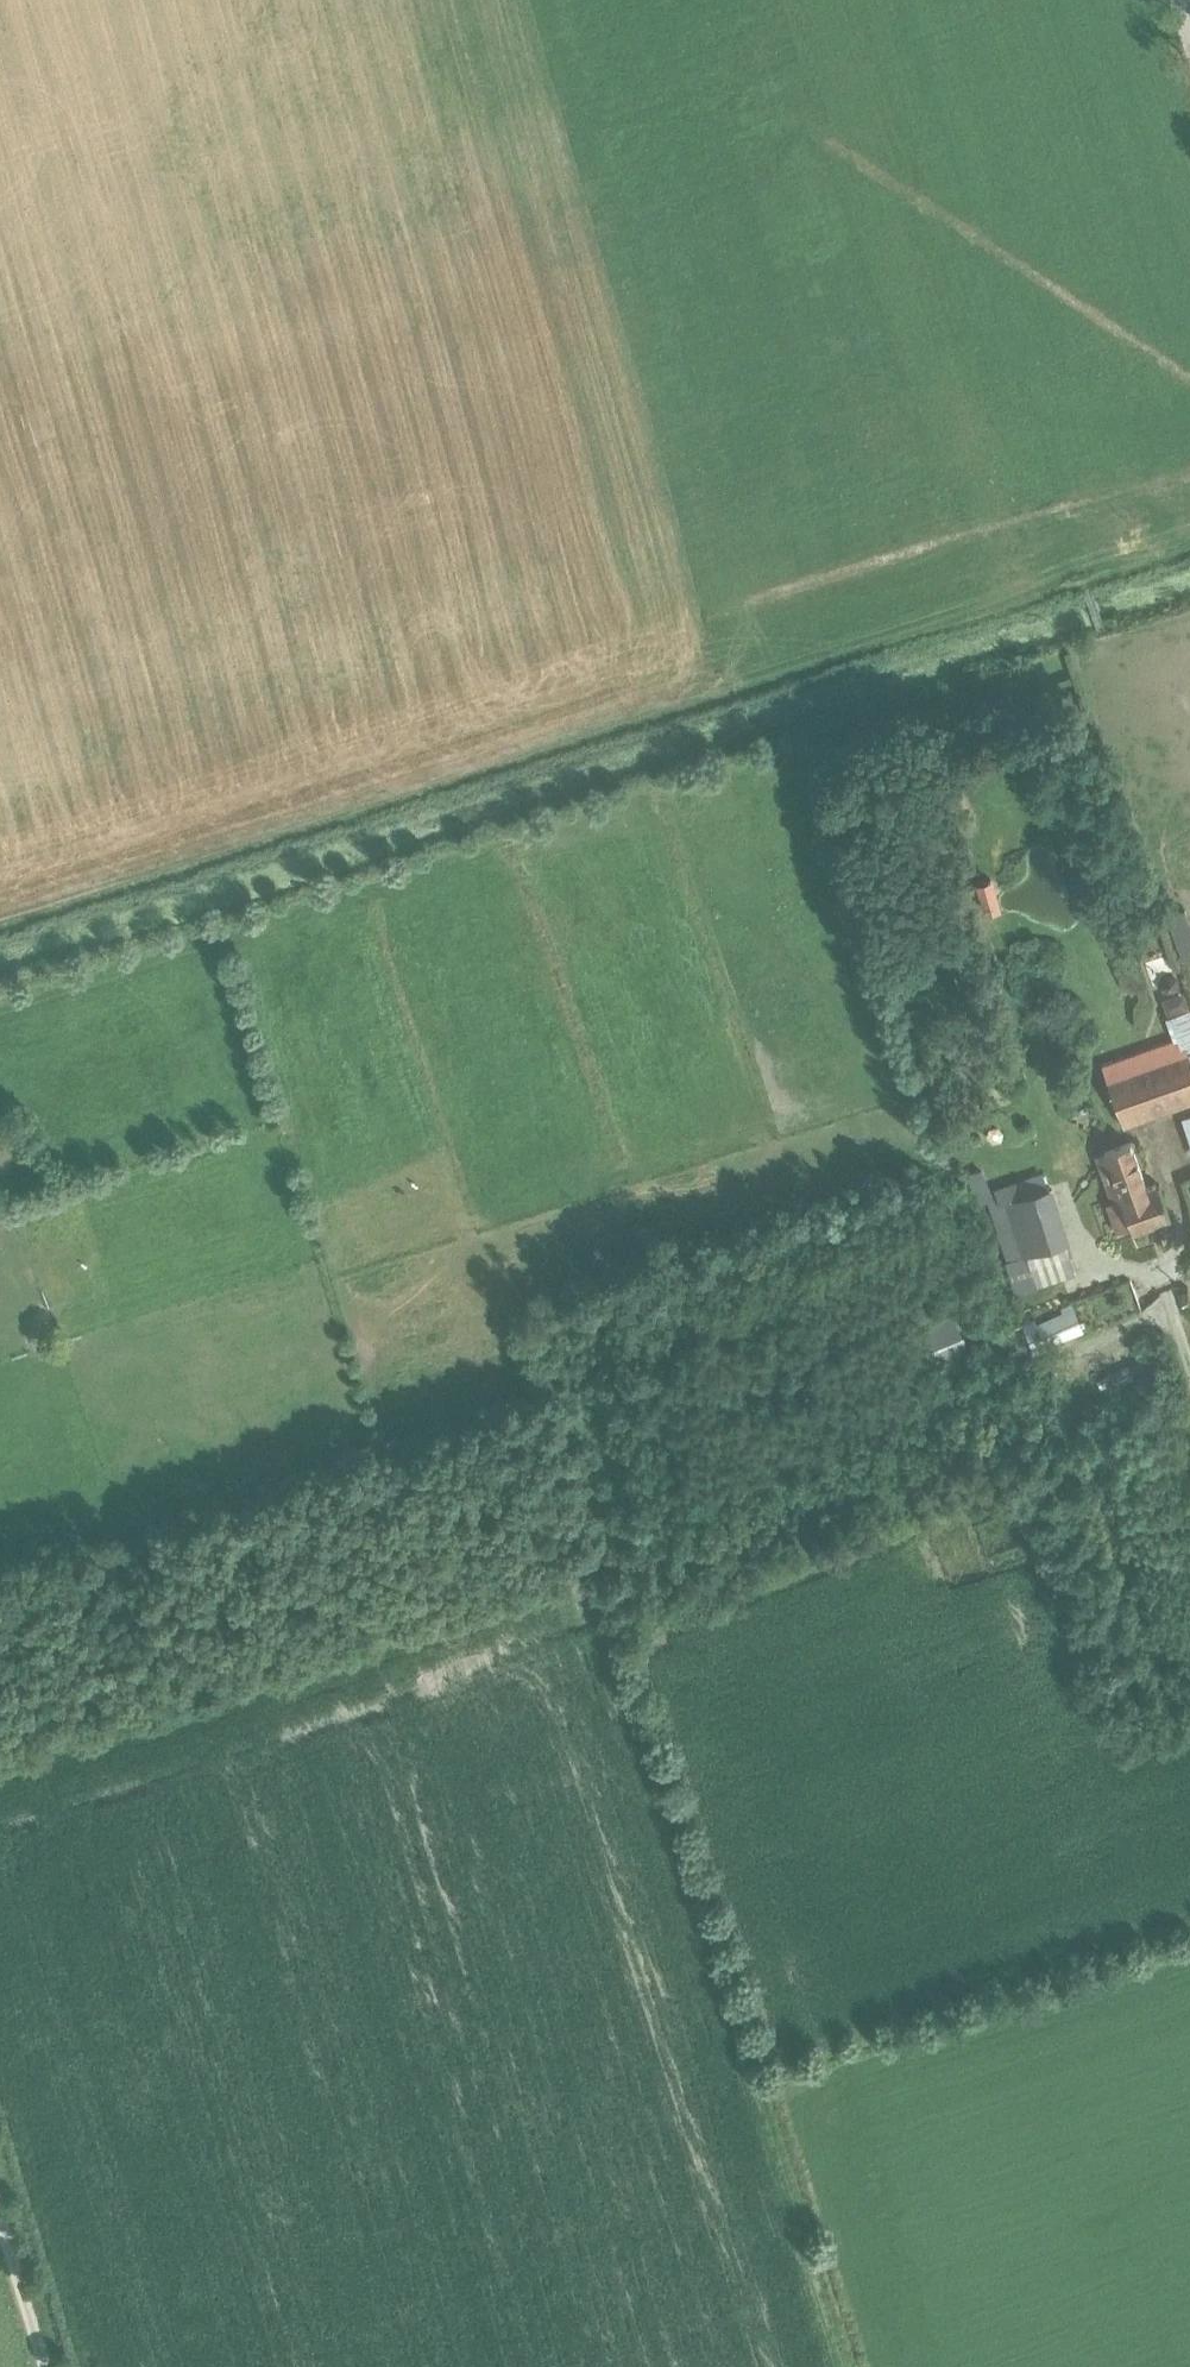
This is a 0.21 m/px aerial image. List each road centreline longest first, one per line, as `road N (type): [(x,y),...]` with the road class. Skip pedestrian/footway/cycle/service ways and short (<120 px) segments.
road 1 (unclassified): [(46,2366),(0,2215)]

